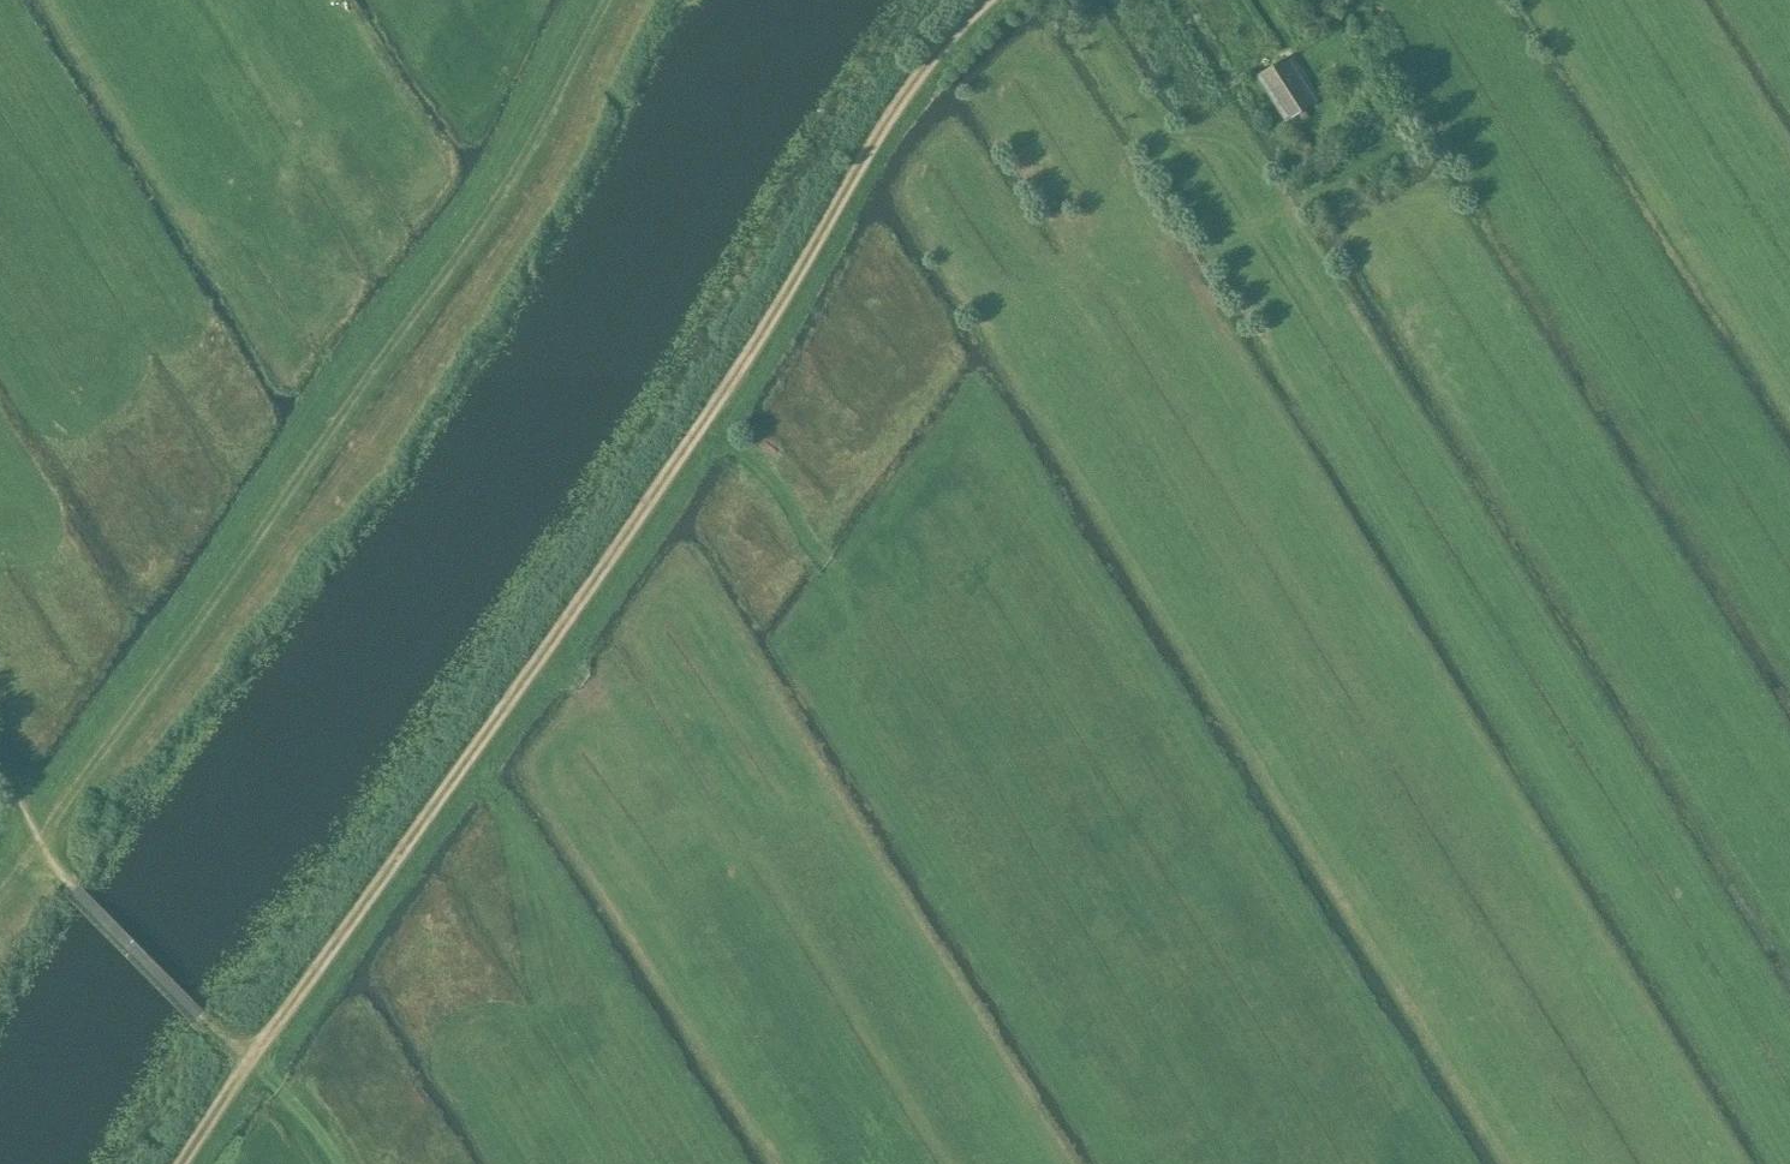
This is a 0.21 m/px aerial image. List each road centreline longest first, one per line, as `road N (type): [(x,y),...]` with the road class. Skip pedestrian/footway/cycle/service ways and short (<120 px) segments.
road 1 (track): [(242,1058),(544,654),(764,330),(882,126),(985,0)]
road 2 (track): [(242,1058),(68,884),(40,841)]
road 3 (track): [(175,1163),(242,1058)]

